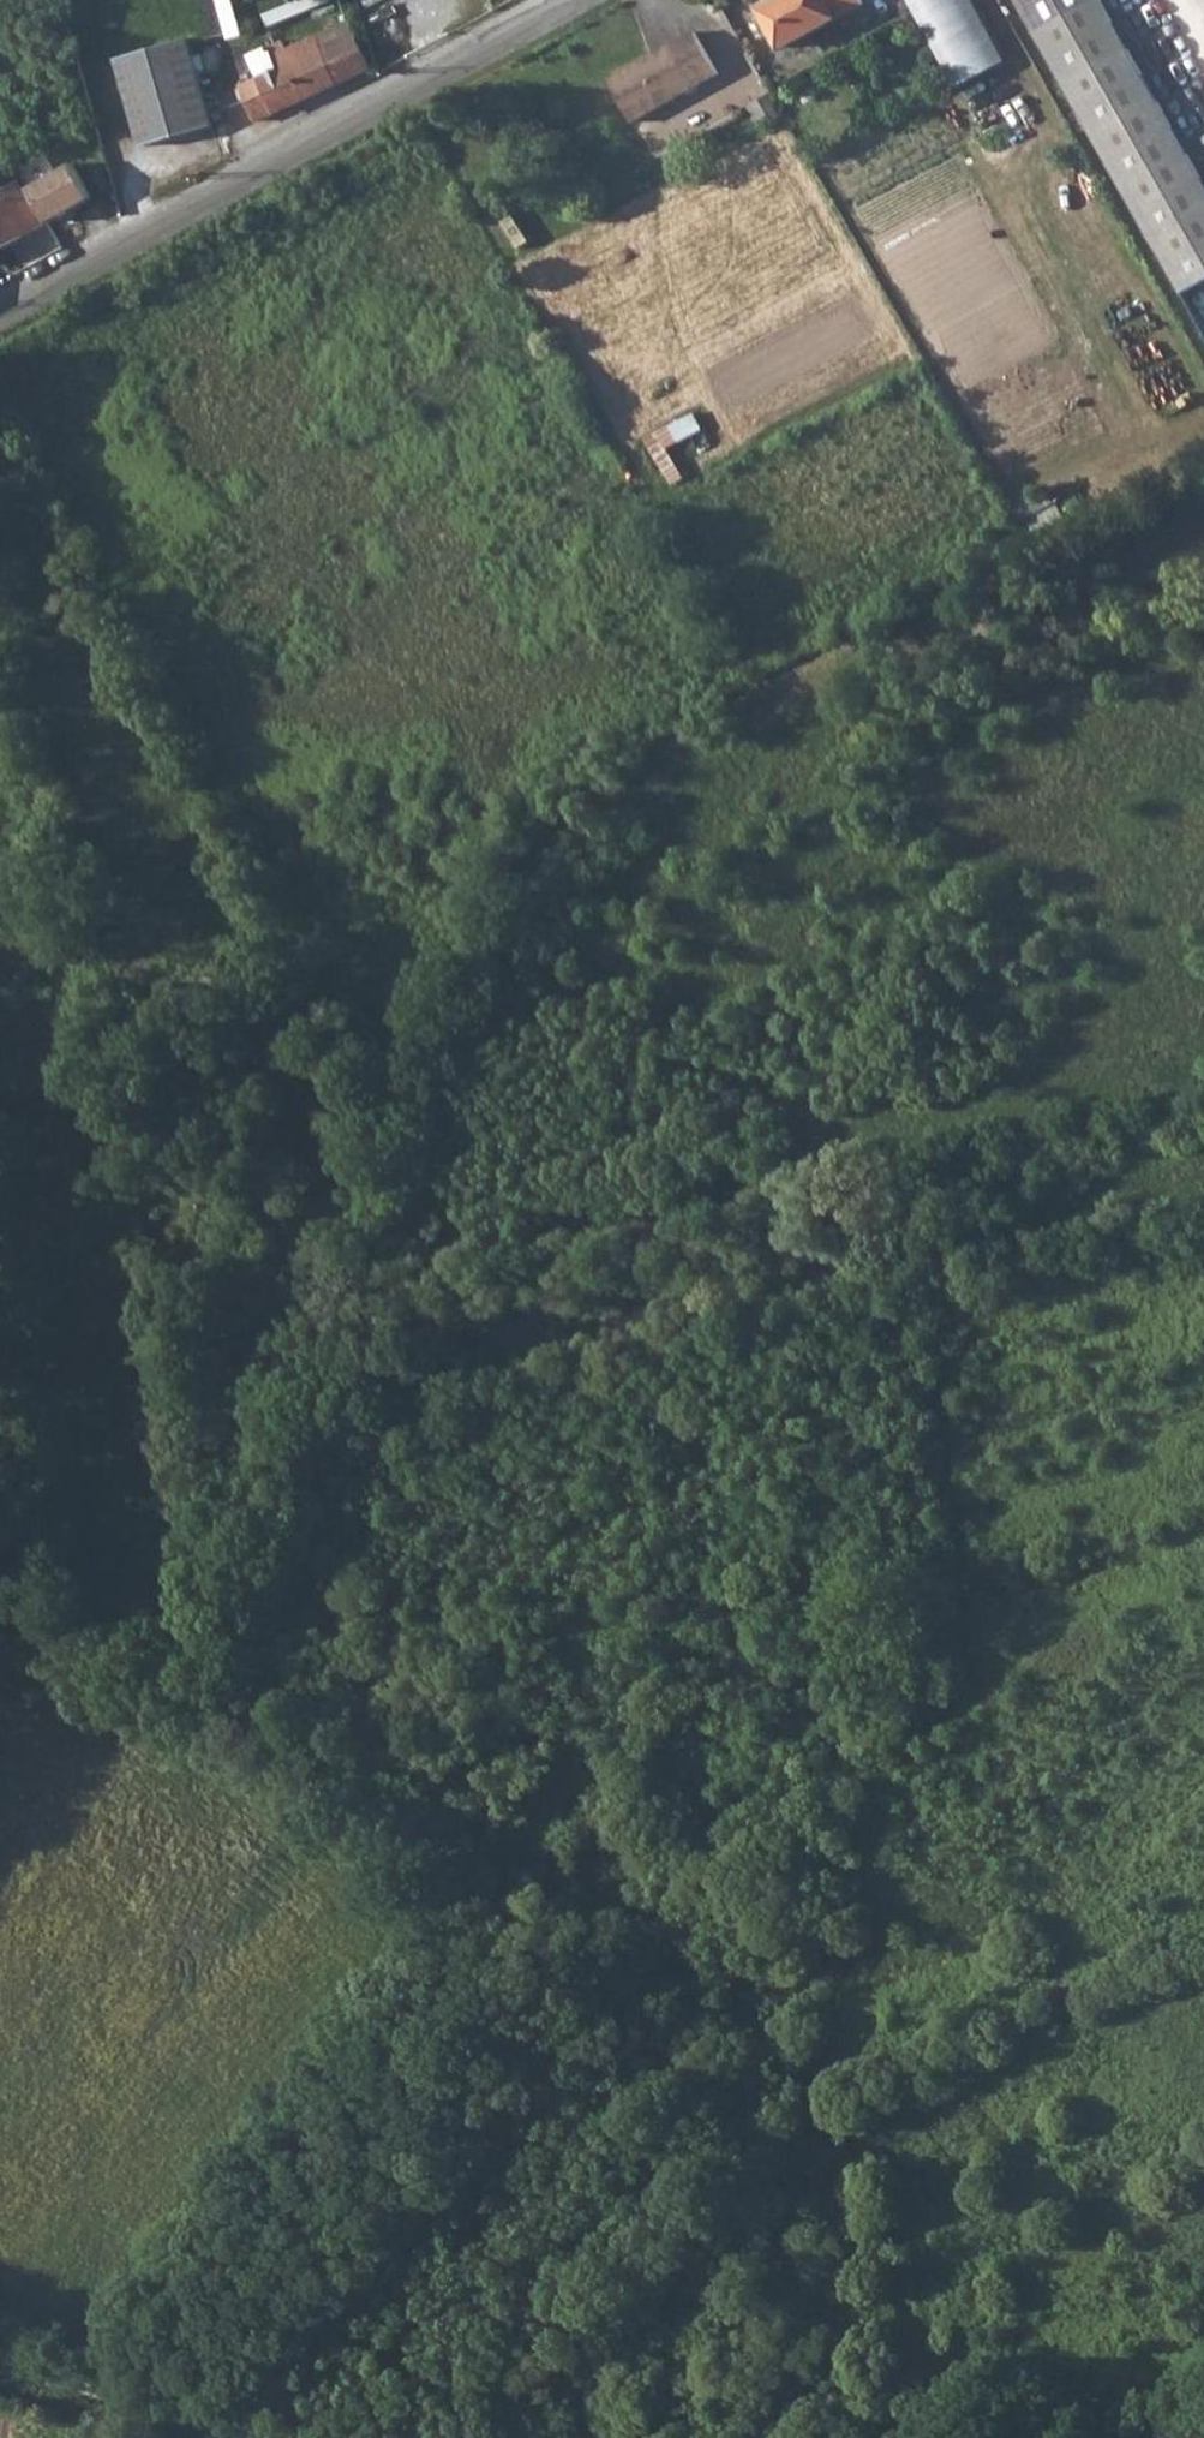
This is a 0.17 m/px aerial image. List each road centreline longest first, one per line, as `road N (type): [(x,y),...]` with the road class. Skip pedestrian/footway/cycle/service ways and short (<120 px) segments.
road 1 (unclassified): [(0,321),(579,0)]
road 2 (track): [(0,2371),(243,2437)]

